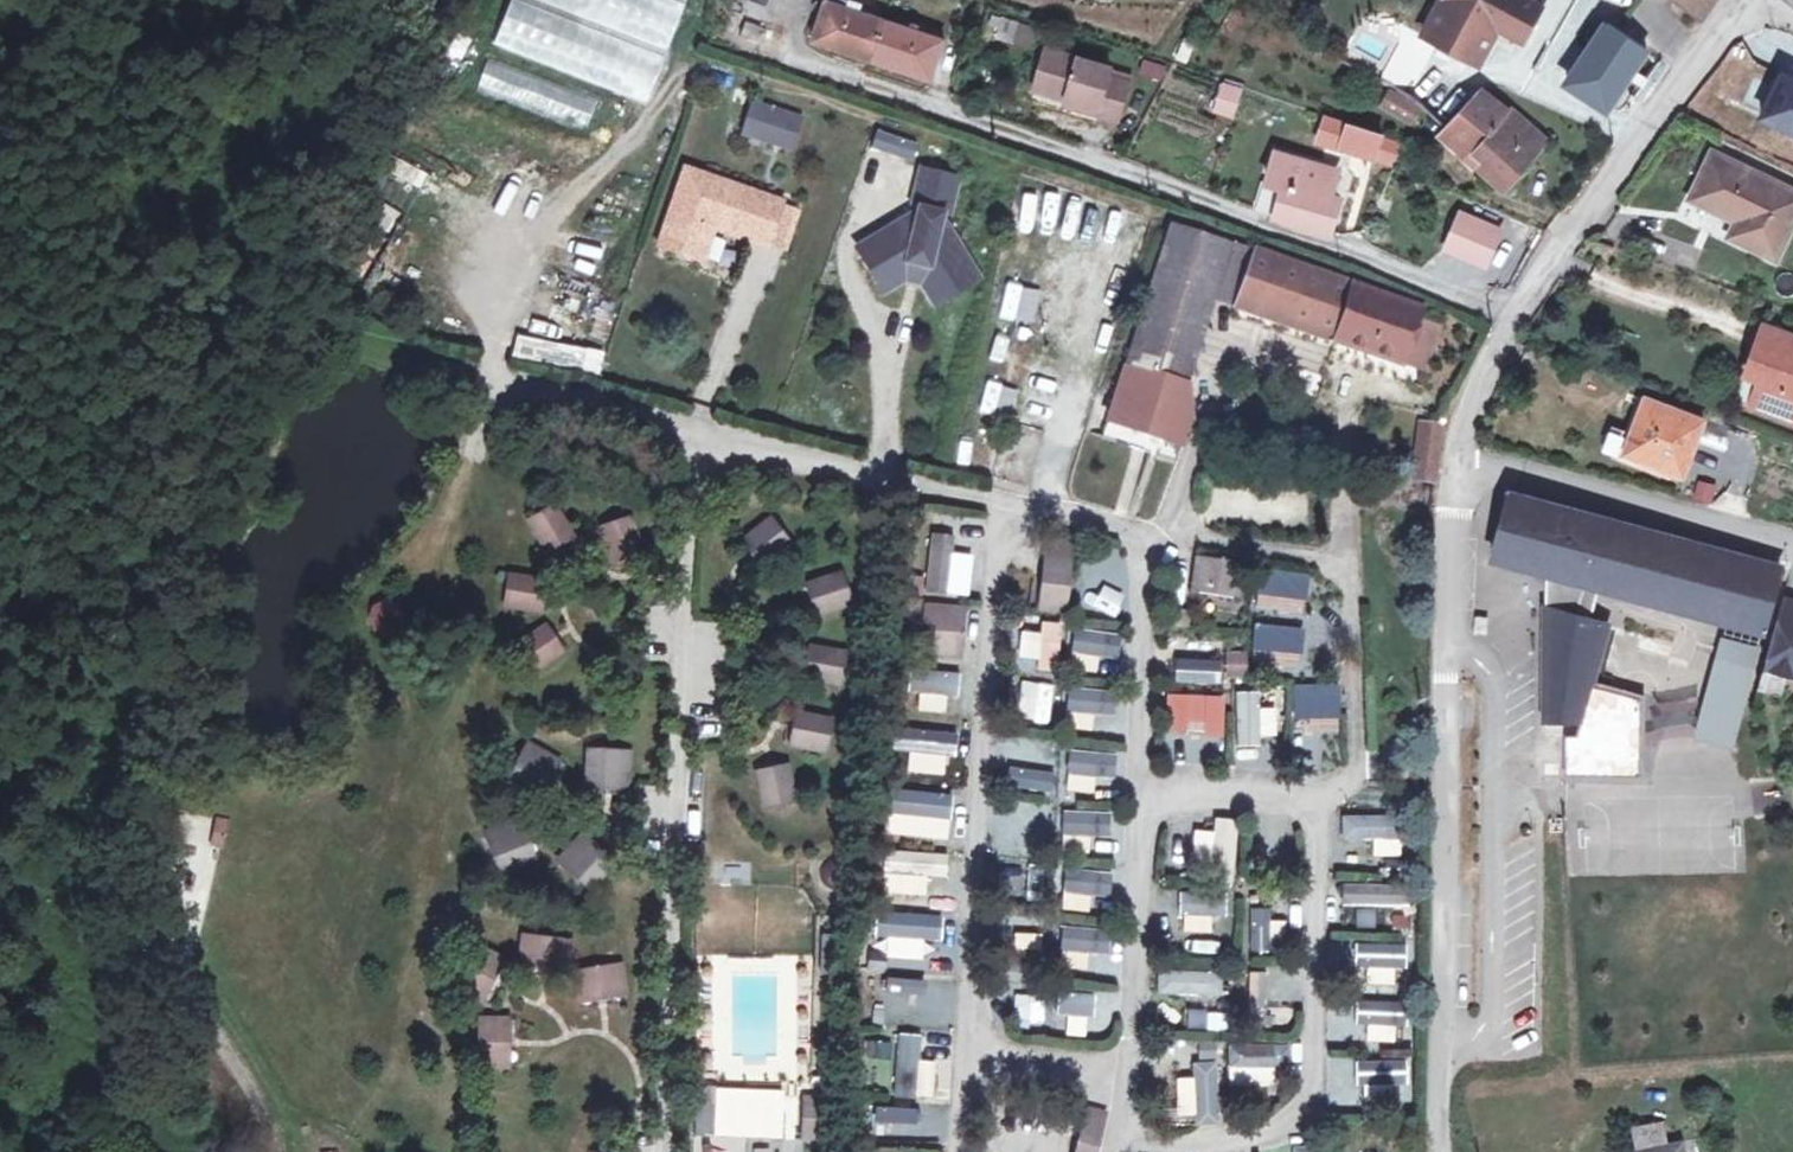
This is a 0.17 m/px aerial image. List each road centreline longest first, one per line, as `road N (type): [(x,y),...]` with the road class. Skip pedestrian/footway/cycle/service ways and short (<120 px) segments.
road 1 (residential): [(804,61),(1415,273),(1515,320)]
road 2 (unclassified): [(1444,1151),(1456,467)]
road 3 (unclassified): [(1515,320),(1631,138),(1744,0)]
road 4 (residential): [(1456,467),(1511,471),(1792,544)]
road 5 (unclassified): [(1456,467),(1461,435),(1515,320)]

